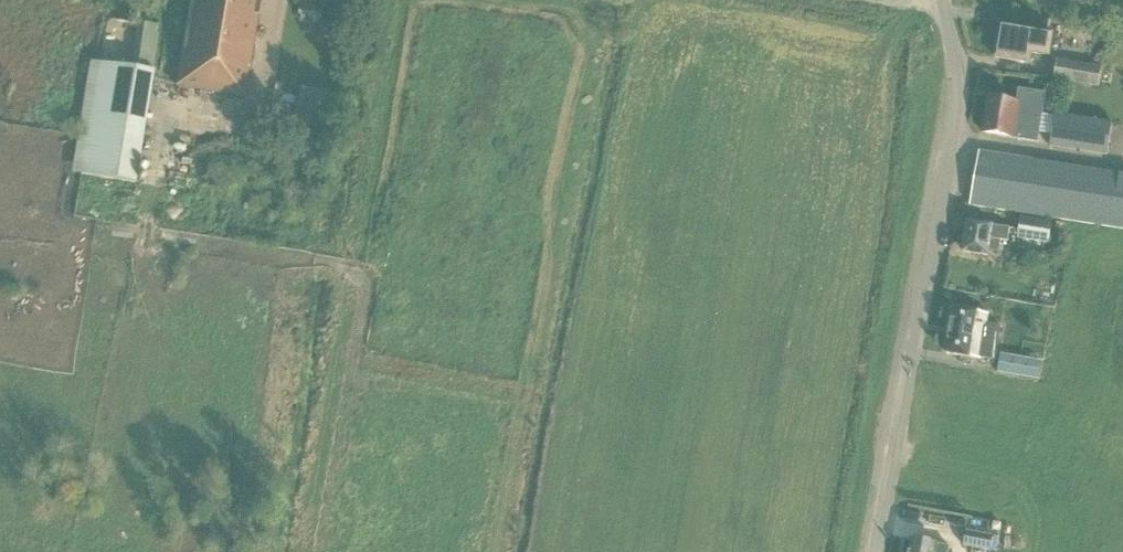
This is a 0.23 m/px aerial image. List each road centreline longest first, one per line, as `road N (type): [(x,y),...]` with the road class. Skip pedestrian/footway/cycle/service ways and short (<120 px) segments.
road 1 (unclassified): [(879,551),(953,126),(954,57),(940,0)]

